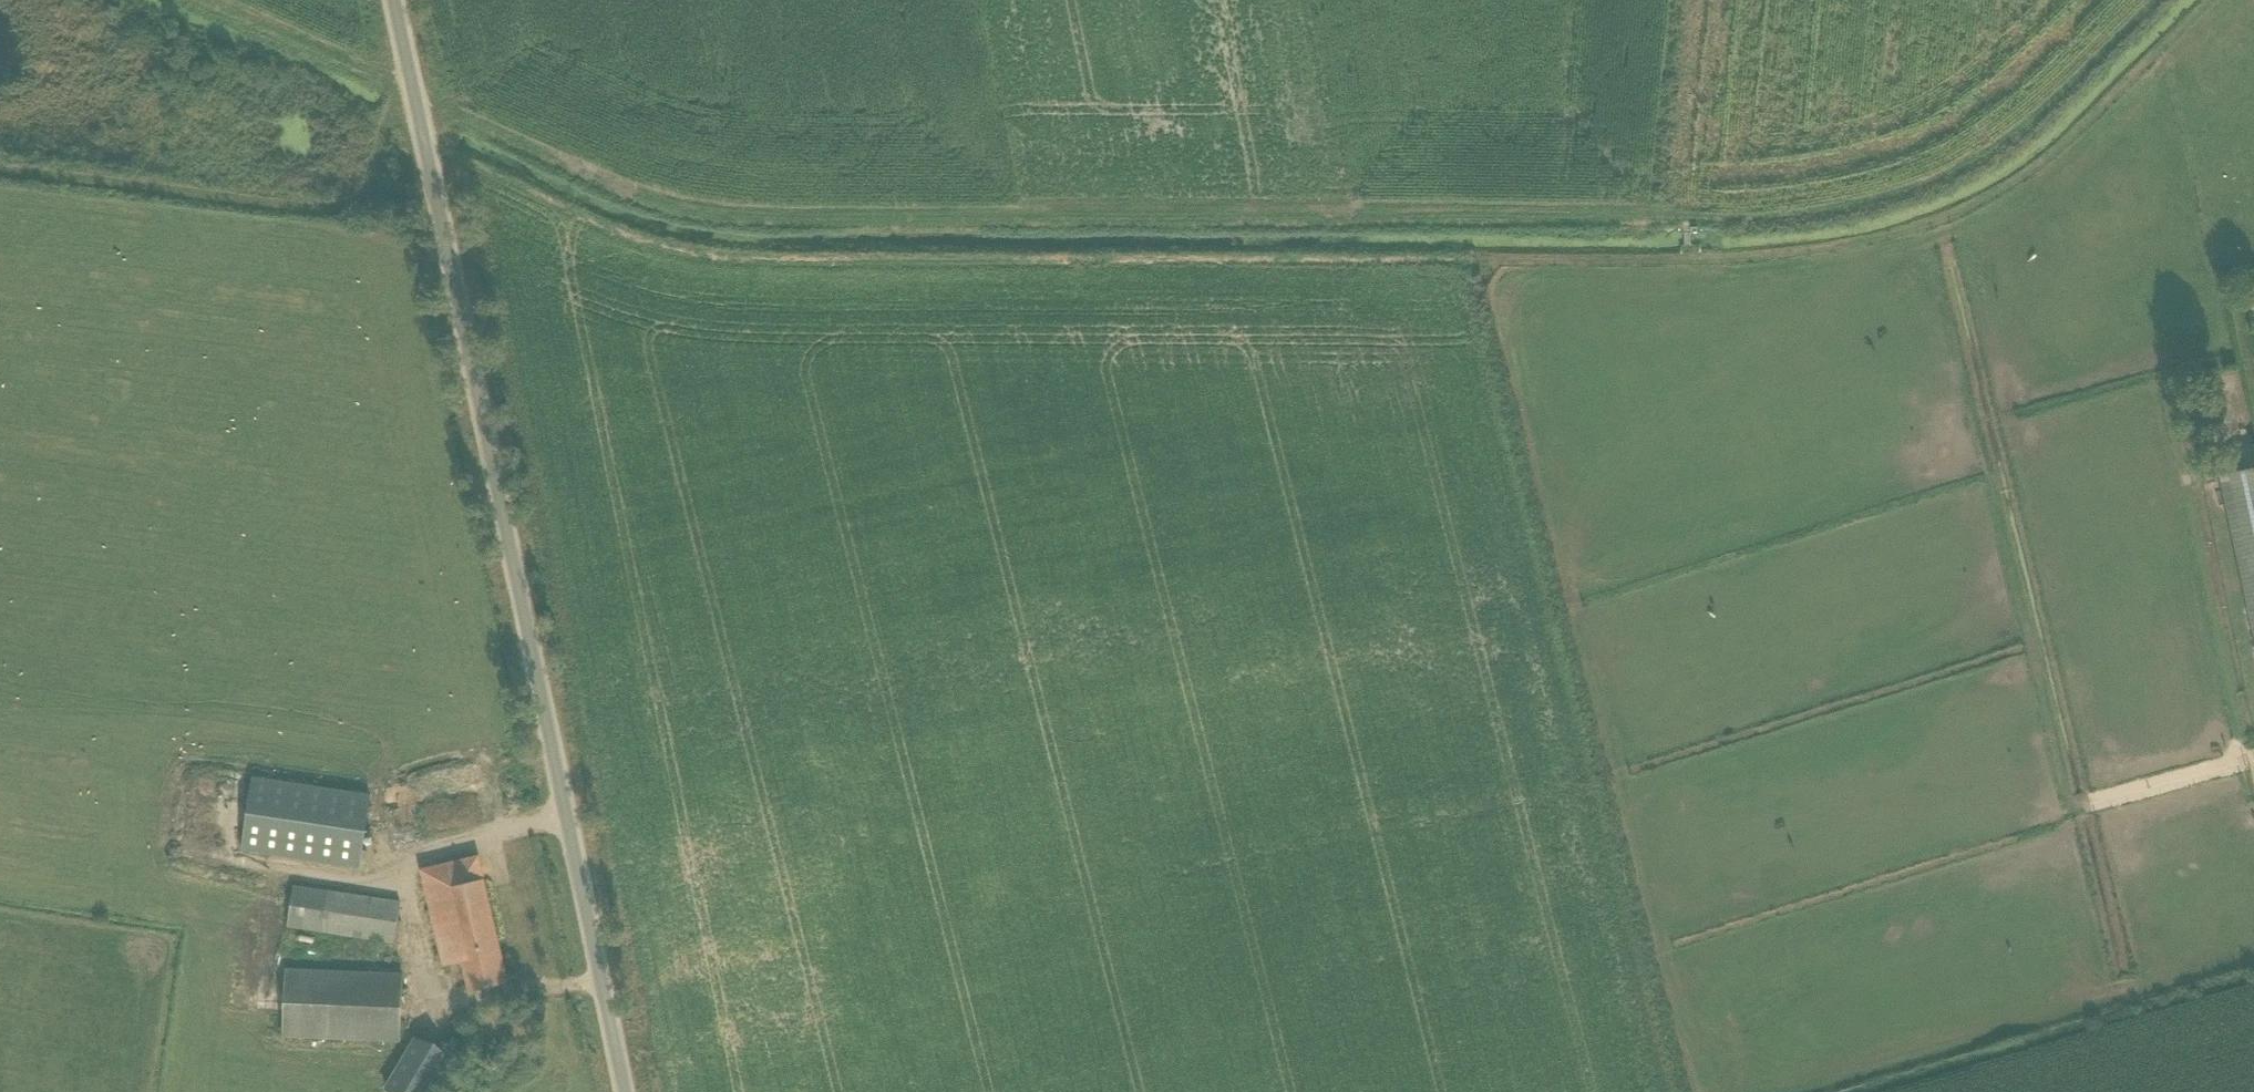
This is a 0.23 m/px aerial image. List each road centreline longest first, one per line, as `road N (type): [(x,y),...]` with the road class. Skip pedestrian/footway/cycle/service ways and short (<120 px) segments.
road 1 (unclassified): [(626,1091),(397,0)]

